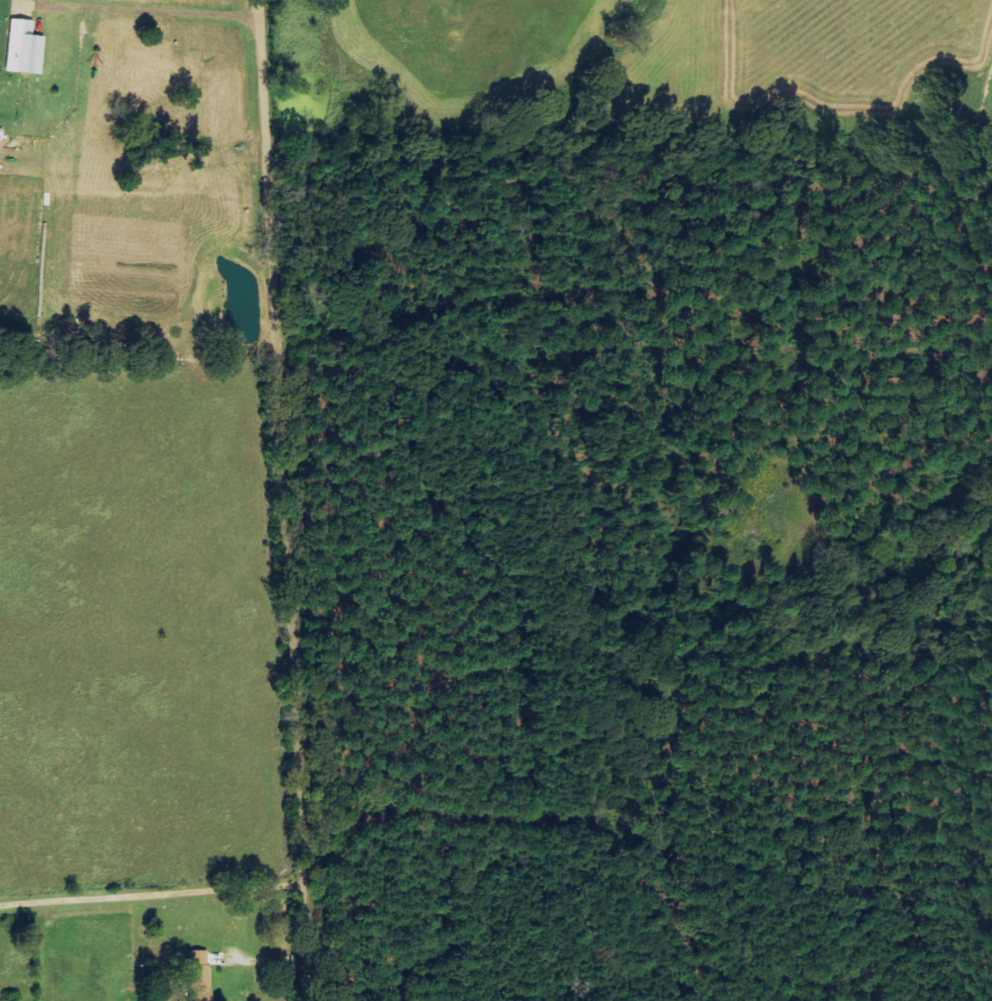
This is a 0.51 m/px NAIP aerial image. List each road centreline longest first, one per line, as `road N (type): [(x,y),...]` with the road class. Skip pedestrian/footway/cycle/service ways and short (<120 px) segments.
road 1 (residential): [(316,1000),(258,0)]

